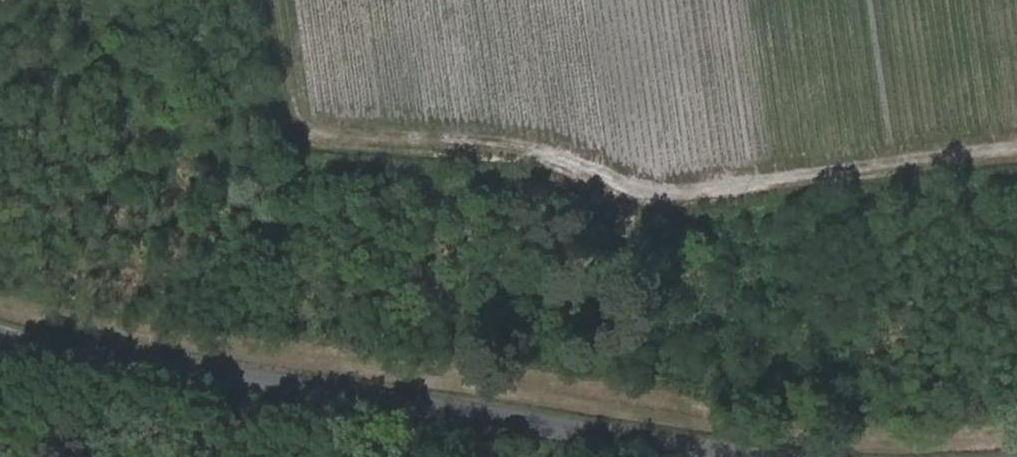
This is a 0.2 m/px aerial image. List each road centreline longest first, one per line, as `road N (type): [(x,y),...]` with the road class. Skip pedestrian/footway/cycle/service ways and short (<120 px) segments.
road 1 (tertiary): [(0,337),(131,366),(761,456)]

